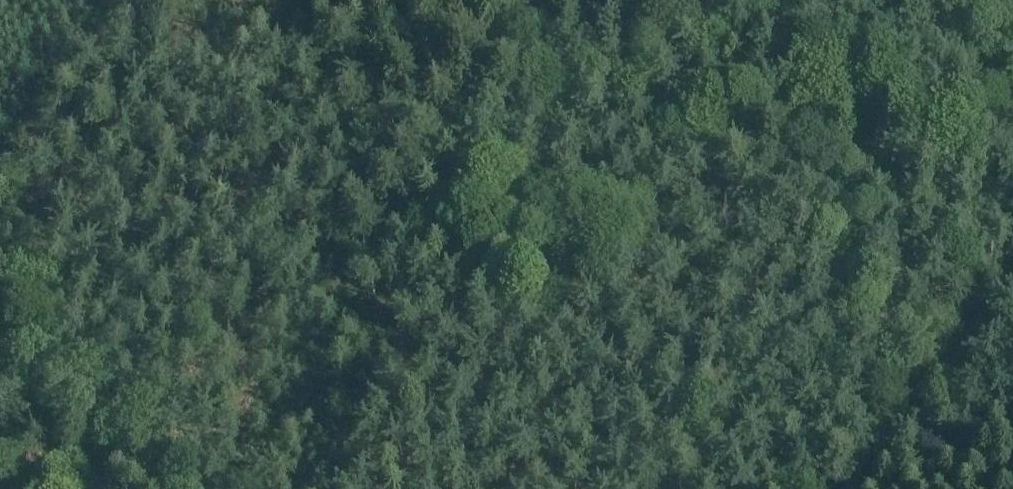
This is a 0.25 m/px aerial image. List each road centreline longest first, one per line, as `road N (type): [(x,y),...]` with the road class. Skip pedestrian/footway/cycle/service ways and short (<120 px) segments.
road 1 (track): [(238,488),(539,0)]
road 2 (track): [(852,488),(1012,262)]
road 3 (track): [(0,326),(165,488)]

